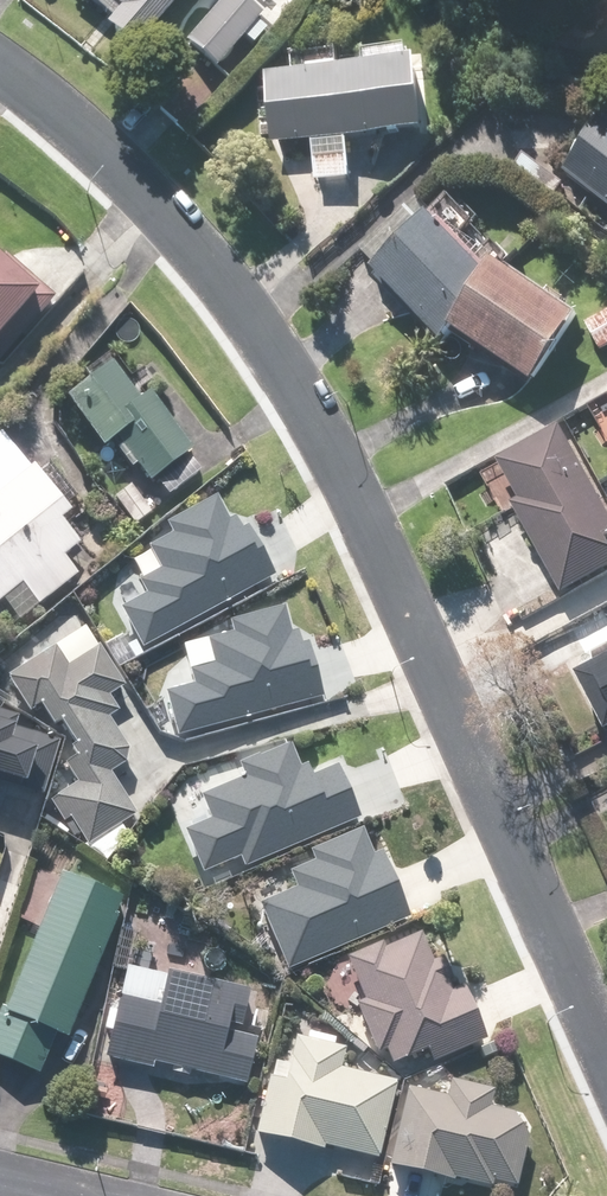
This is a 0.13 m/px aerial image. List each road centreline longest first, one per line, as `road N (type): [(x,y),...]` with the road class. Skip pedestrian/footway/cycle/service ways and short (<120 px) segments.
road 1 (residential): [(606,1067),(325,447),(238,302),(145,193),(0,63)]

